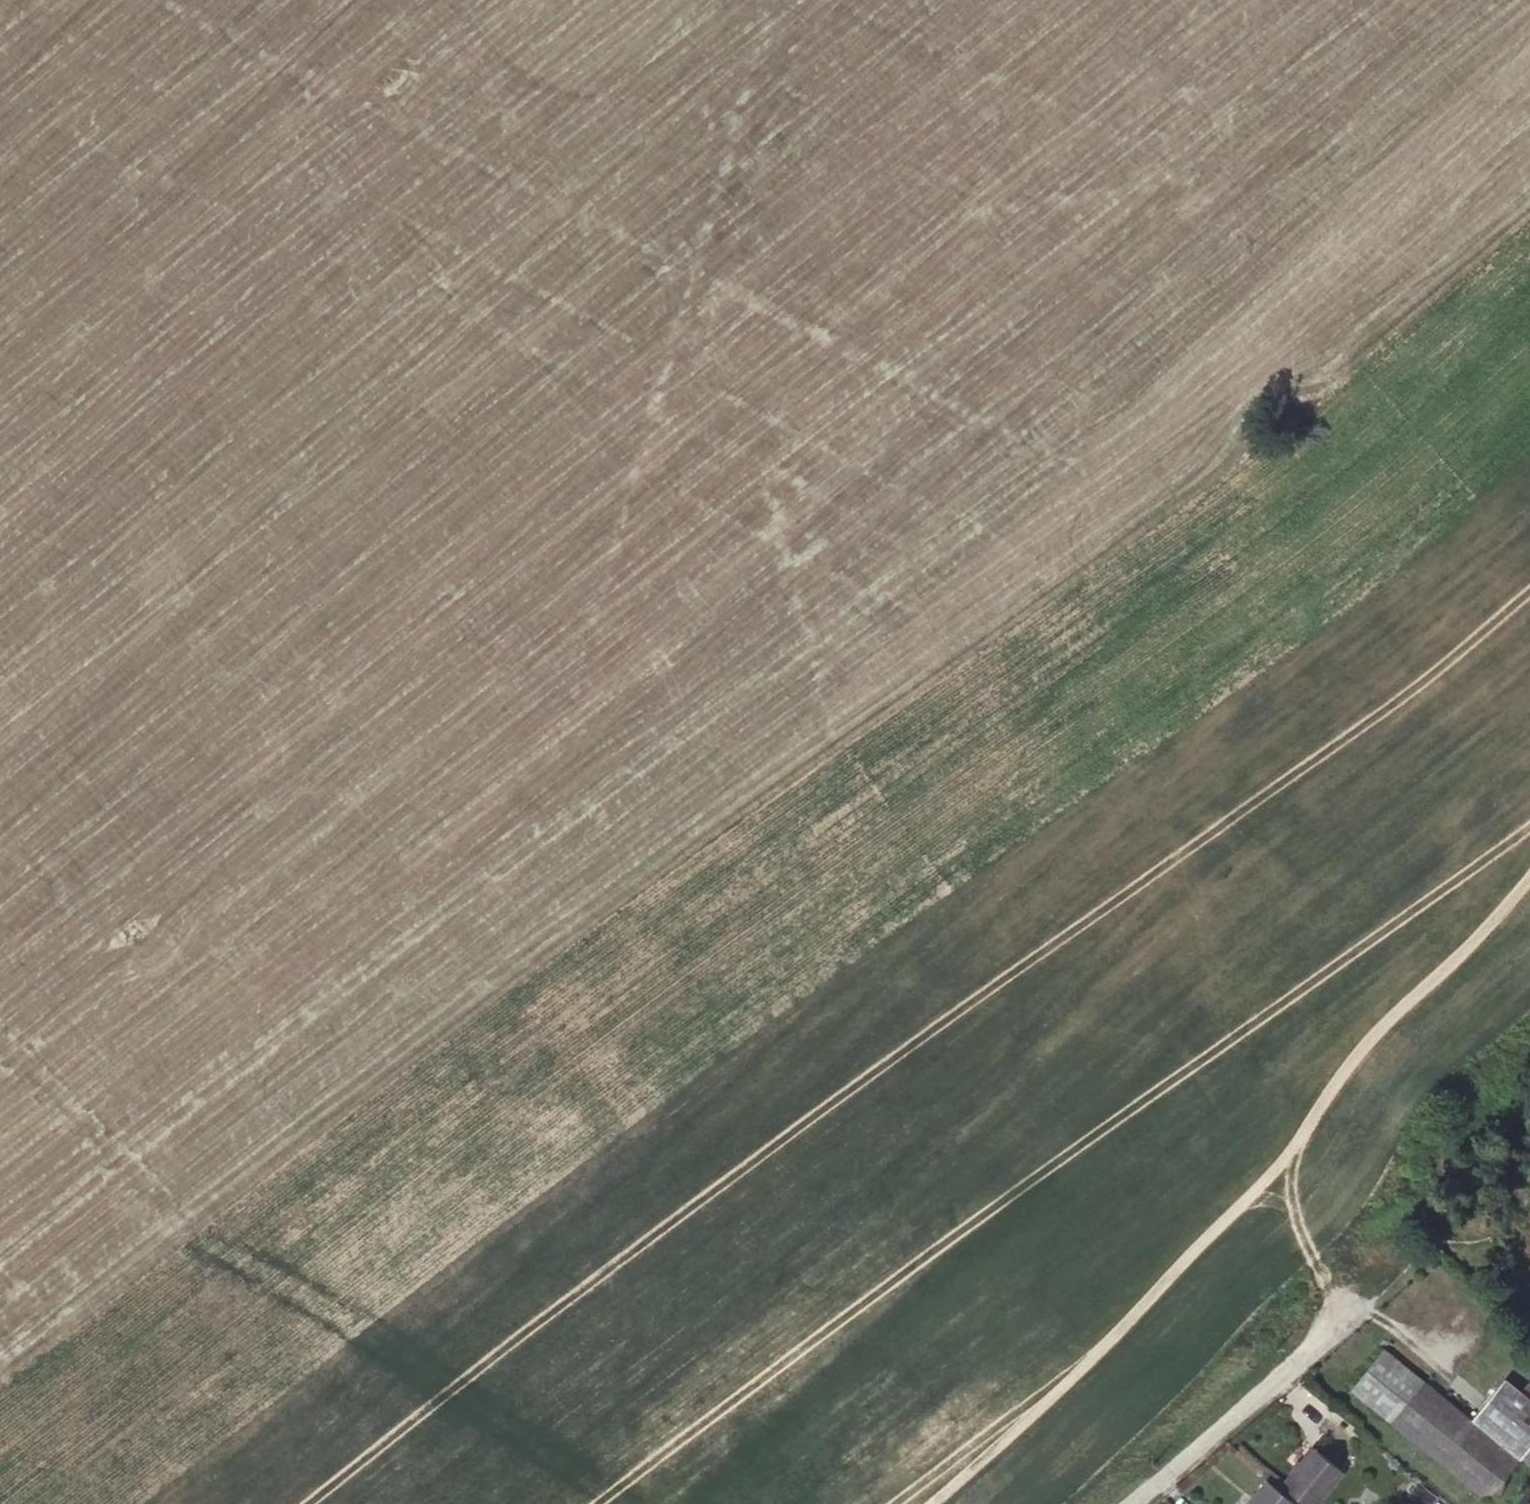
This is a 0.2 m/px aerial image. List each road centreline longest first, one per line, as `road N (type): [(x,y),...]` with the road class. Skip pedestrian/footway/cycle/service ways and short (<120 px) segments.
road 1 (track): [(1367,0),(0,1331)]
road 2 (residential): [(1128,1503),(1406,1256)]

